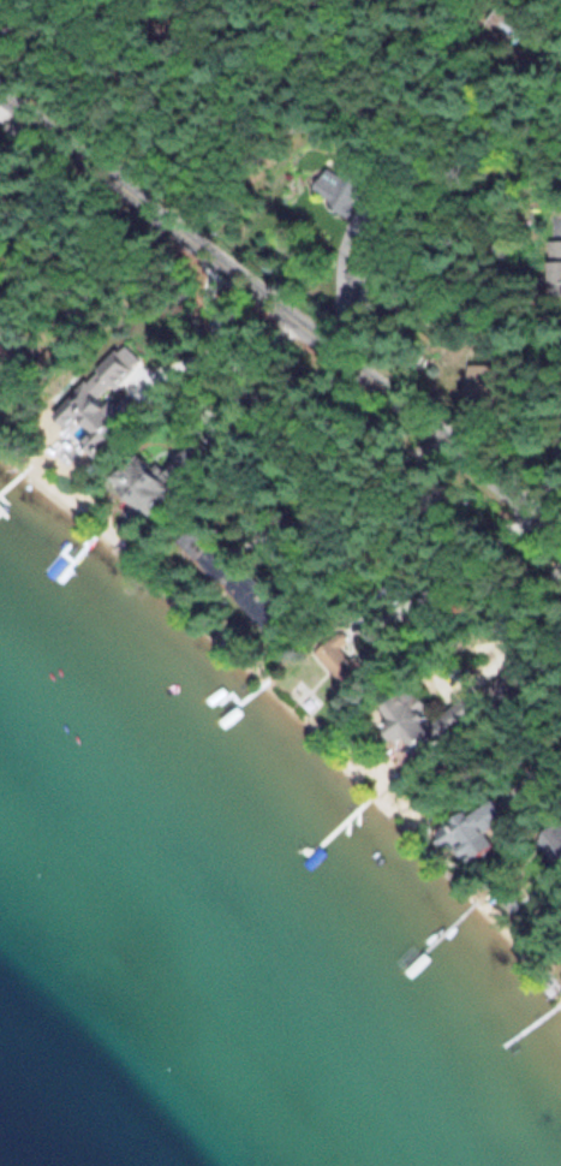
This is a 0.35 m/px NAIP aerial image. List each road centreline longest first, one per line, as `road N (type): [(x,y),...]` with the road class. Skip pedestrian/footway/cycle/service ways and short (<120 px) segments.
road 1 (residential): [(0,93),(560,541)]

